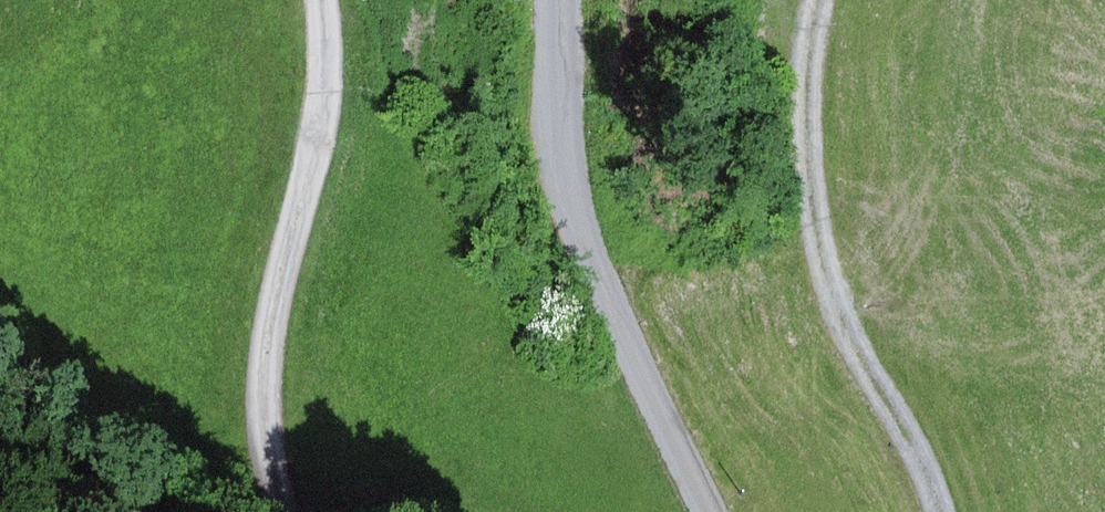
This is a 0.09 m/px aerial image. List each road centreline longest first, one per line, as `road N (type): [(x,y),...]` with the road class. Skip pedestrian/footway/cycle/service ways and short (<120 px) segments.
road 1 (unclassified): [(706,511),(564,201),(534,0)]
road 2 (track): [(818,0),(802,123),(811,247),(937,511)]
road 3 (track): [(325,0),(329,37),(305,178),(267,331),(265,477),(279,511)]

